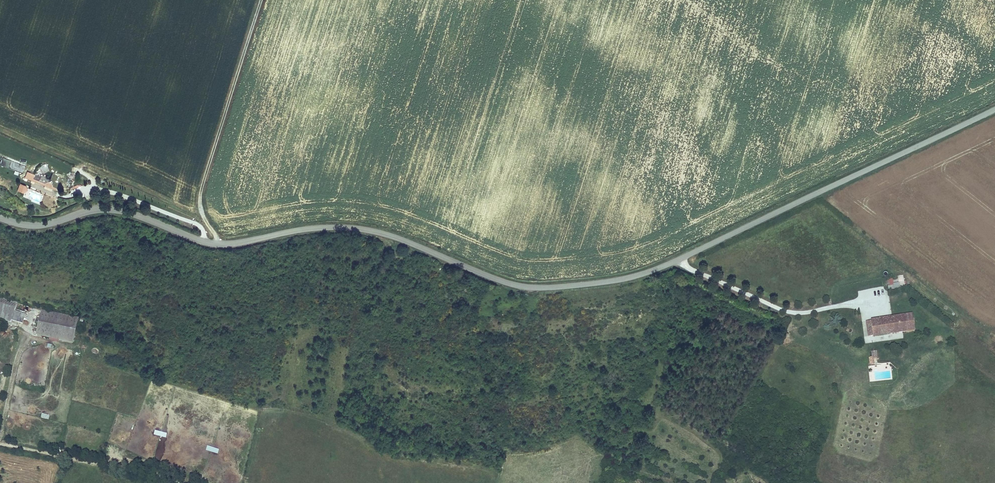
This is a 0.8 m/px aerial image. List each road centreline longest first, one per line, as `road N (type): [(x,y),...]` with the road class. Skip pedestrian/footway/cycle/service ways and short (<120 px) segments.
road 1 (tertiary): [(0,218),(44,225),(113,209),(221,244),(357,229),(506,283),(577,285),(653,271),(994,110)]
road 2 (track): [(221,244),(200,194),(261,0)]
road 3 (track): [(182,482),(0,444)]

